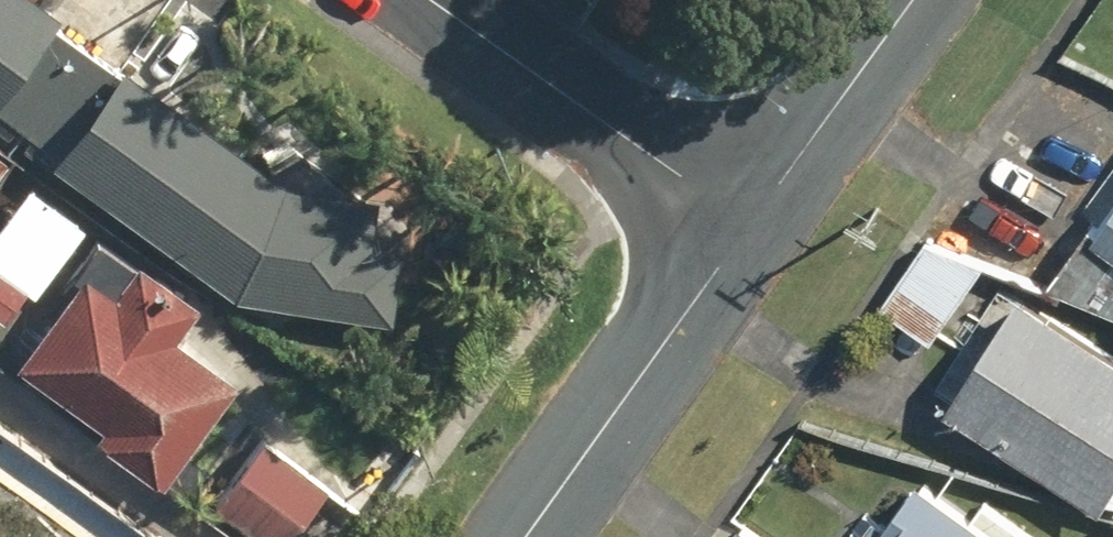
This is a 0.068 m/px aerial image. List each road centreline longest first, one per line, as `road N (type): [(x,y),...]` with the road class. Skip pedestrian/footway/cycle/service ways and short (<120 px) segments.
road 1 (residential): [(431,0),(749,227)]
road 2 (residential): [(749,227),(530,536)]
road 3 (residential): [(915,0),(749,227)]

